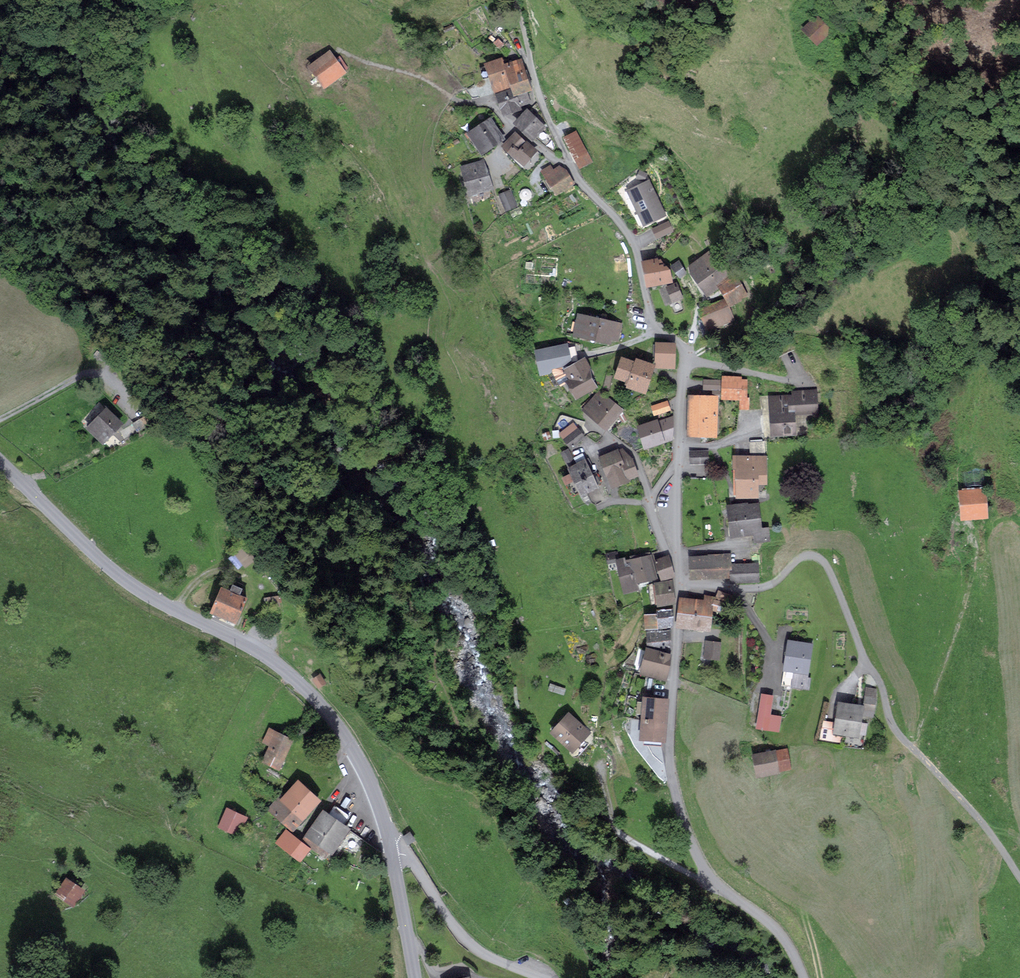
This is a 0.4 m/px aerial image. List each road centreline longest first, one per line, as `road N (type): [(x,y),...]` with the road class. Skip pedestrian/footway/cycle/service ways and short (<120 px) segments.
road 1 (tertiary): [(0,463),(128,584),(240,642),(311,693),(363,766),(392,854)]
road 2 (residential): [(803,977),(777,931),(704,868),(678,805),(668,748),(677,558)]
road 3 (residential): [(678,463),(686,351),(652,325),(637,249),(572,168)]
road 4 (track): [(913,750),(968,603),(975,525)]
road 5 (unclassified): [(392,854),(413,862),(470,945),(542,977)]
road 6 (residential): [(572,168),(541,102),(515,0)]
road 7 (track): [(0,418),(92,372),(138,413)]
road 8 (track): [(177,612),(204,575),(234,570),(251,596),(234,639)]
road 9 (tertiary): [(392,854),(415,977)]

